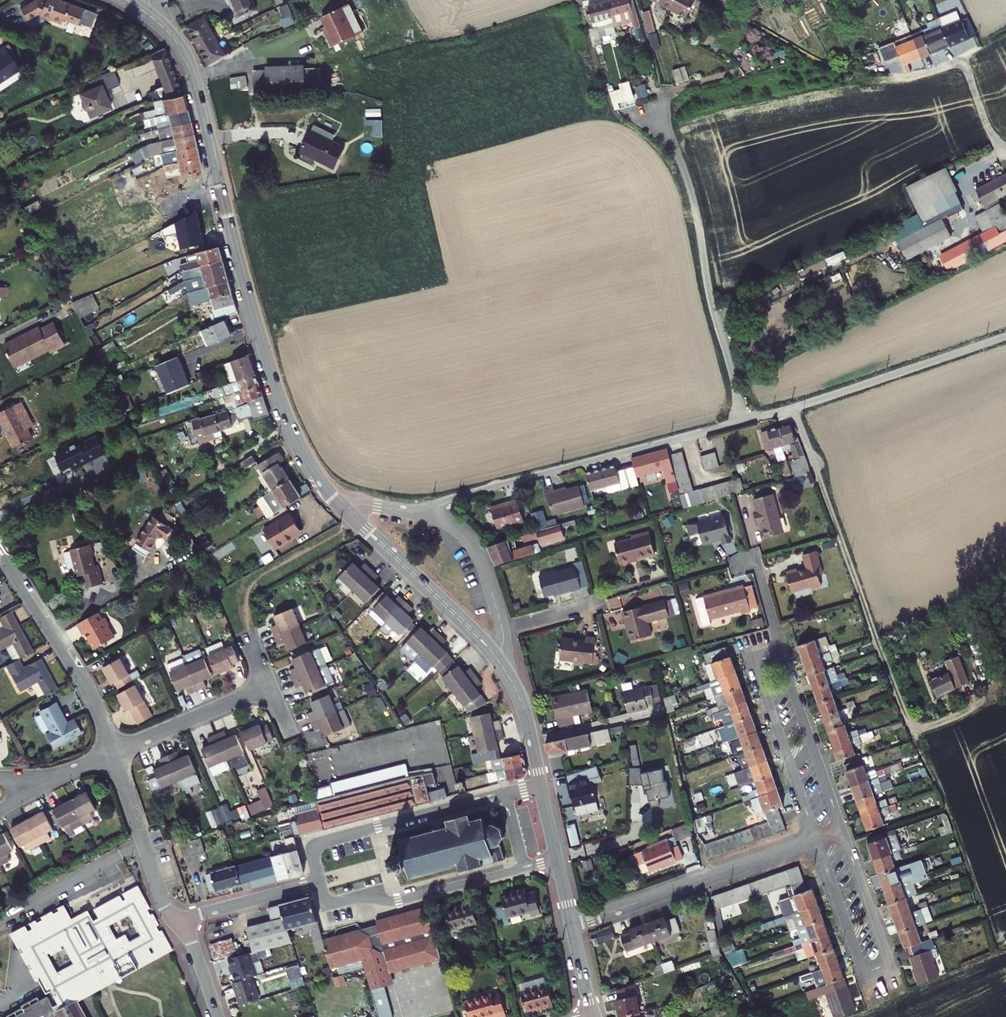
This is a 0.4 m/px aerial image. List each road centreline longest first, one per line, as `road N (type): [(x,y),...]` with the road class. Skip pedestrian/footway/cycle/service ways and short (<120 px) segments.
road 1 (tertiary): [(193,76),(283,408),(307,460),(347,512)]
road 2 (unclassified): [(423,514),(746,421)]
road 3 (unclassified): [(746,421),(688,185),(653,109)]
road 4 (residential): [(815,838),(856,956),(875,967),(884,944),(842,827)]
road 5 (unclassified): [(746,421),(1005,336)]
road 6 (residential): [(573,927),(815,838)]
road 7 (residential): [(0,551),(87,686),(114,752)]
road 8 (residential): [(492,795),(324,842),(313,860),(319,883)]
road 9 (residential): [(319,883),(330,903),(386,901),(517,870)]
road 10 (residential): [(786,669),(766,658),(760,675),(815,838)]
road 11 (tertiary): [(347,512),(496,657)]
road 12 (track): [(708,4),(810,59),(882,78)]
road 13 (residential): [(114,752),(163,902),(183,926)]
road 14 (residential): [(496,657),(502,628),(478,551),(451,523),(423,514)]
road 15 (residential): [(271,685),(114,752)]
road 16 (residential): [(842,827),(786,669)]
road 17 (residential): [(183,926),(319,883)]
road 18 (tertiary): [(496,657),(522,705),(541,784)]

